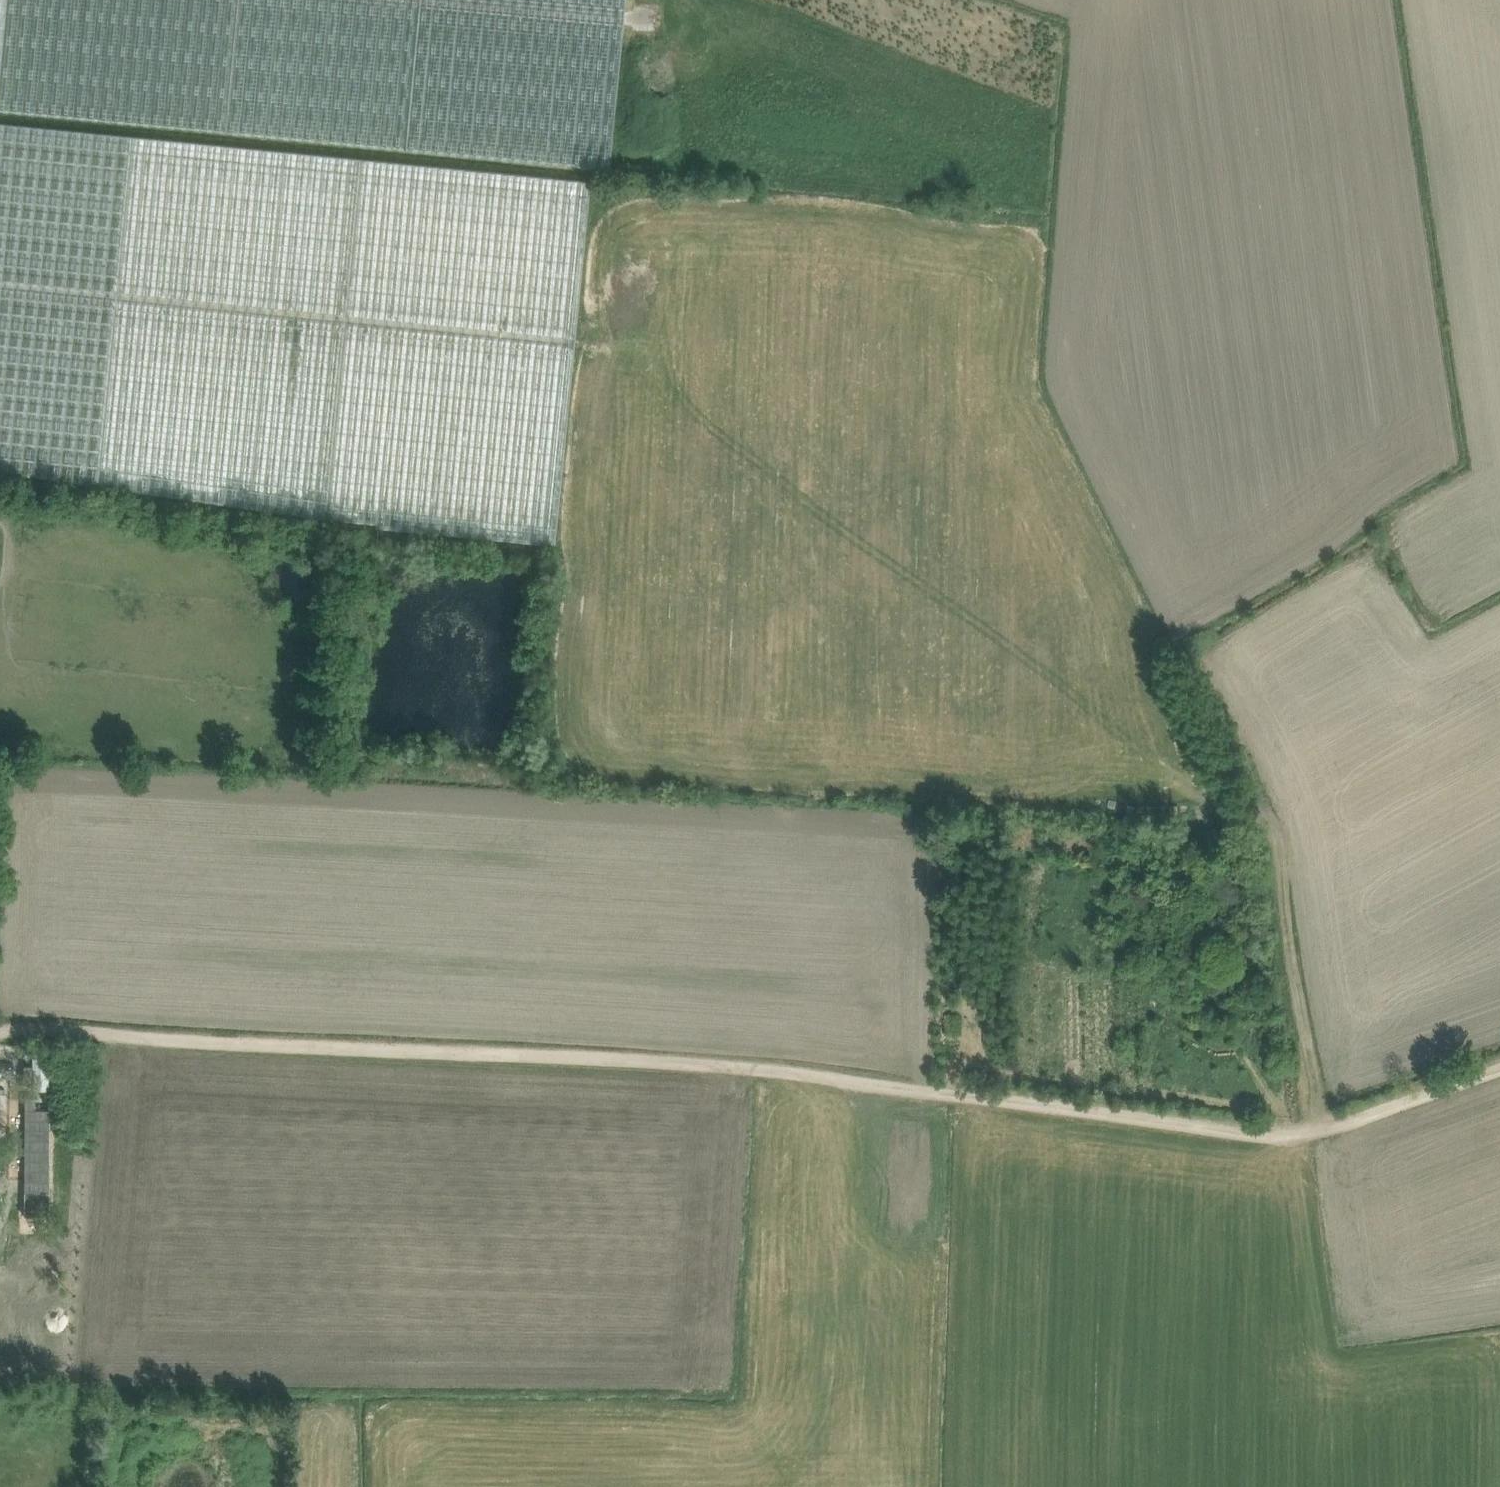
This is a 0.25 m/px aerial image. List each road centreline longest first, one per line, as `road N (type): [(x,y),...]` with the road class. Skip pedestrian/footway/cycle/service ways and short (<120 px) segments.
road 1 (track): [(0,1029),(759,1067),(1287,1132),(1499,1062)]

